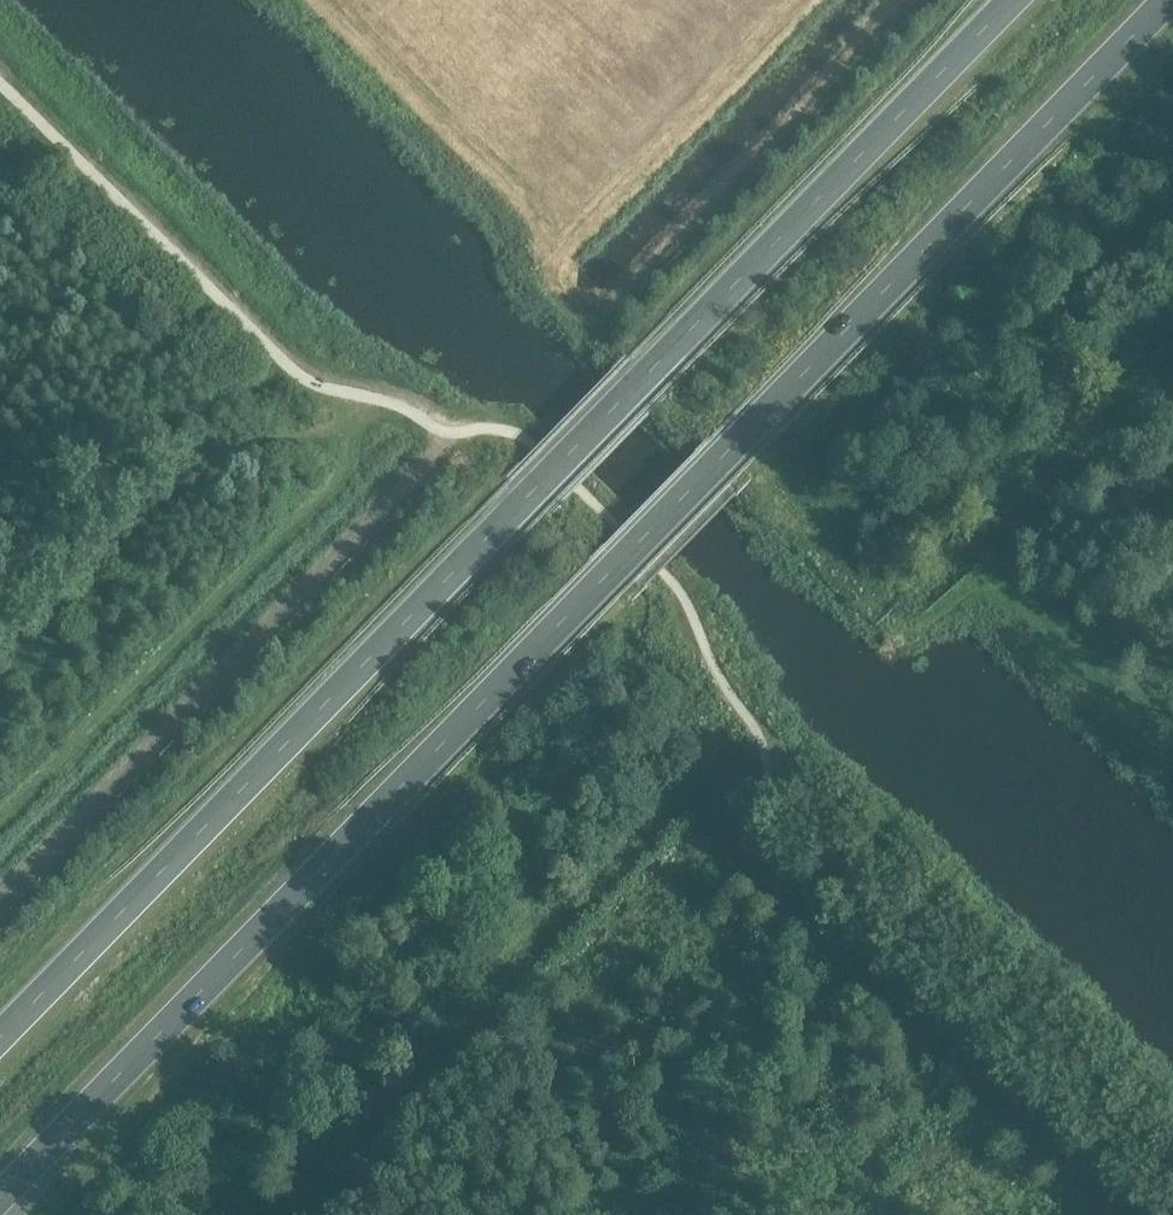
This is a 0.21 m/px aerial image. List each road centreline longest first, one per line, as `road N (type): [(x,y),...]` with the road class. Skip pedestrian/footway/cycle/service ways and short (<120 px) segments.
road 1 (trunk): [(0,1195),(1169,0)]
road 2 (trunk): [(1014,0),(0,1038)]
road 3 (track): [(792,529),(837,580),(913,629),(949,609),(1172,386)]
road 4 (track): [(401,409),(0,494)]
road 5 (track): [(990,570),(1172,747)]

